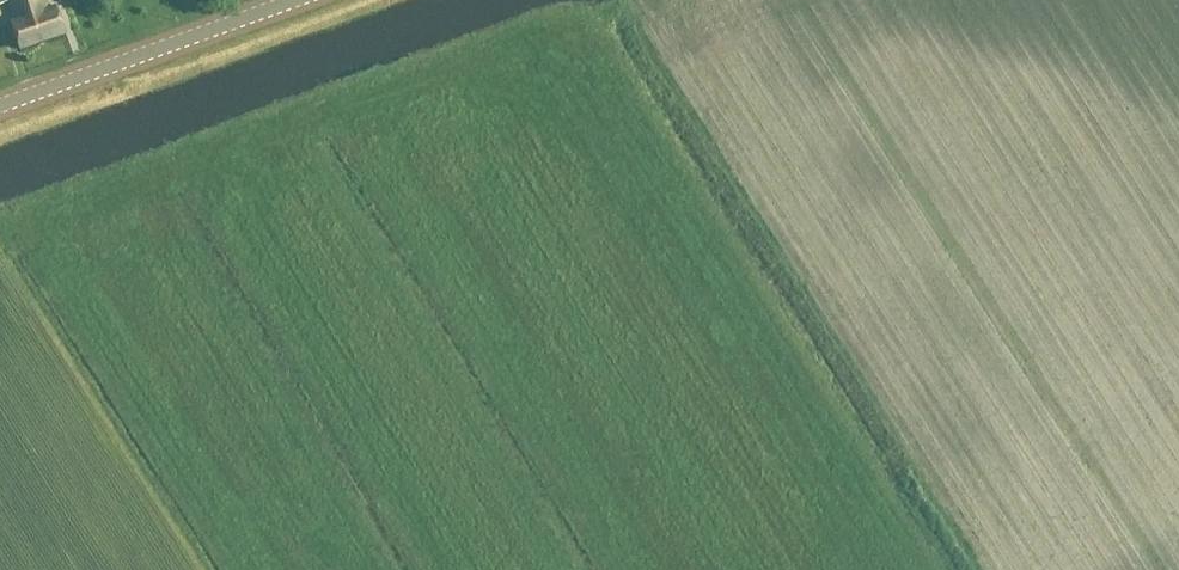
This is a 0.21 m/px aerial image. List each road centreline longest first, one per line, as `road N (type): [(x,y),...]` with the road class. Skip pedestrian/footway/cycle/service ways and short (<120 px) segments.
road 1 (unclassified): [(0,112),(312,0)]

